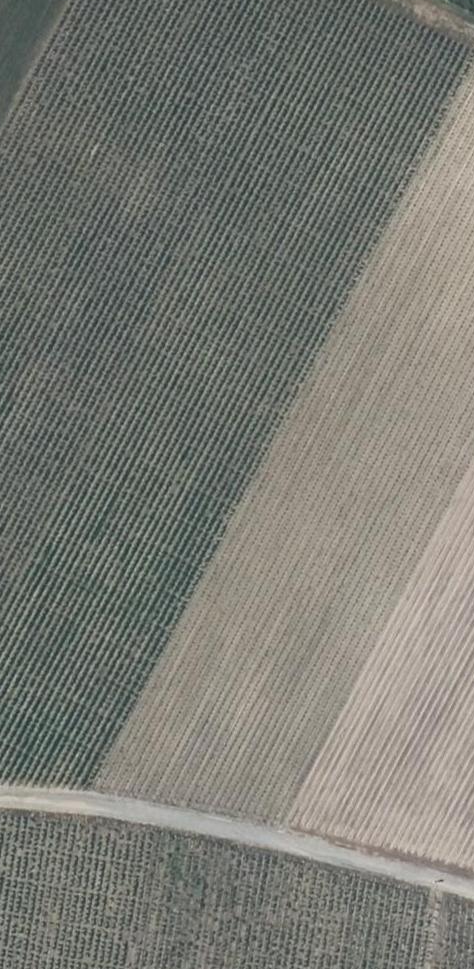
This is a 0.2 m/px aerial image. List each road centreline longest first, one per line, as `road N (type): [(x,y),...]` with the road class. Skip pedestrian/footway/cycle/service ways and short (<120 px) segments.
road 1 (track): [(473,892),(217,826),(0,799)]

